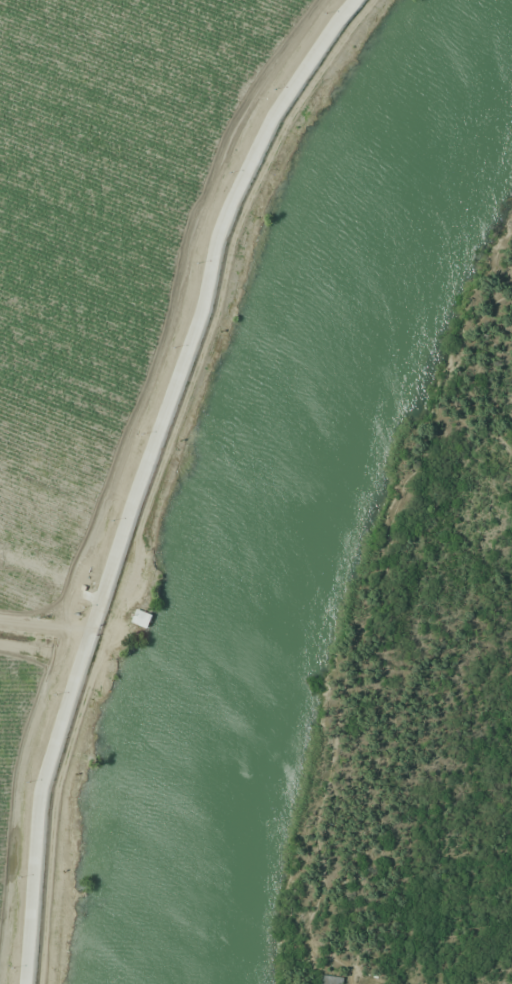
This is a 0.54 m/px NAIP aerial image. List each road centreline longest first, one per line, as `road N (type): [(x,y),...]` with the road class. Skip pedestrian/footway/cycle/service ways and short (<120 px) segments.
road 1 (residential): [(348,0),(269,116),(216,233),(201,309),(42,785),(32,983)]
road 2 (residential): [(319,0),(223,151),(188,234),(177,305),(75,578),(25,763),(11,983)]

